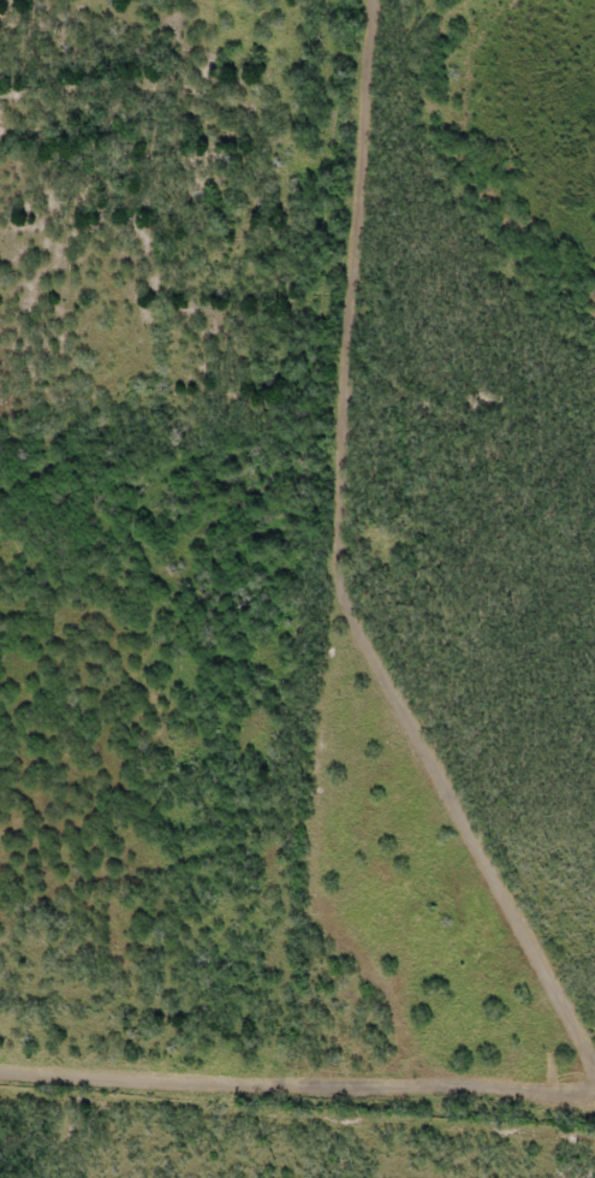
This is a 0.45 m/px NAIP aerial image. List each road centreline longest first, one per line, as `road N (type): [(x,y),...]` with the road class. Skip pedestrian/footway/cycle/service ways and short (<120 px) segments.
road 1 (residential): [(276,1113),(352,0)]
road 2 (residential): [(0,1094),(594,1133)]
road 3 (residential): [(316,534),(0,547)]

